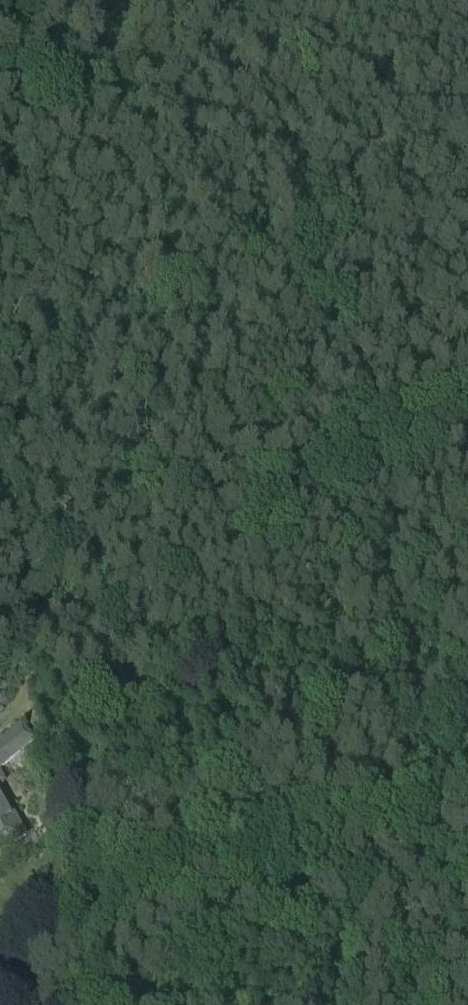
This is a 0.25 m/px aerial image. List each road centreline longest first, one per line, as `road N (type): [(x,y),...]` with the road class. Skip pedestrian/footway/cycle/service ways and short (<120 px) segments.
road 1 (track): [(279,1004),(246,877),(262,758),(262,702),(251,674),(219,650),(108,626),(56,636),(0,665)]
road 2 (track): [(0,116),(315,0)]

